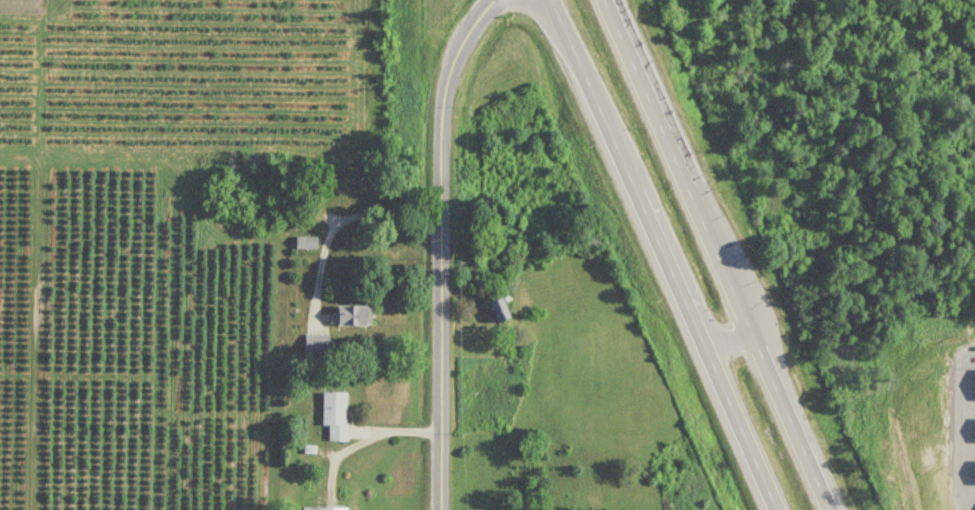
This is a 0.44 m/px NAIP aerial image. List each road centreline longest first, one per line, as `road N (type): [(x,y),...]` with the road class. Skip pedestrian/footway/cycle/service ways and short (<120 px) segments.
road 1 (trunk): [(828,509),(602,0)]
road 2 (trunk): [(551,0),(774,509)]
road 3 (tertiary): [(498,0),(473,24),(446,97),(442,509)]

